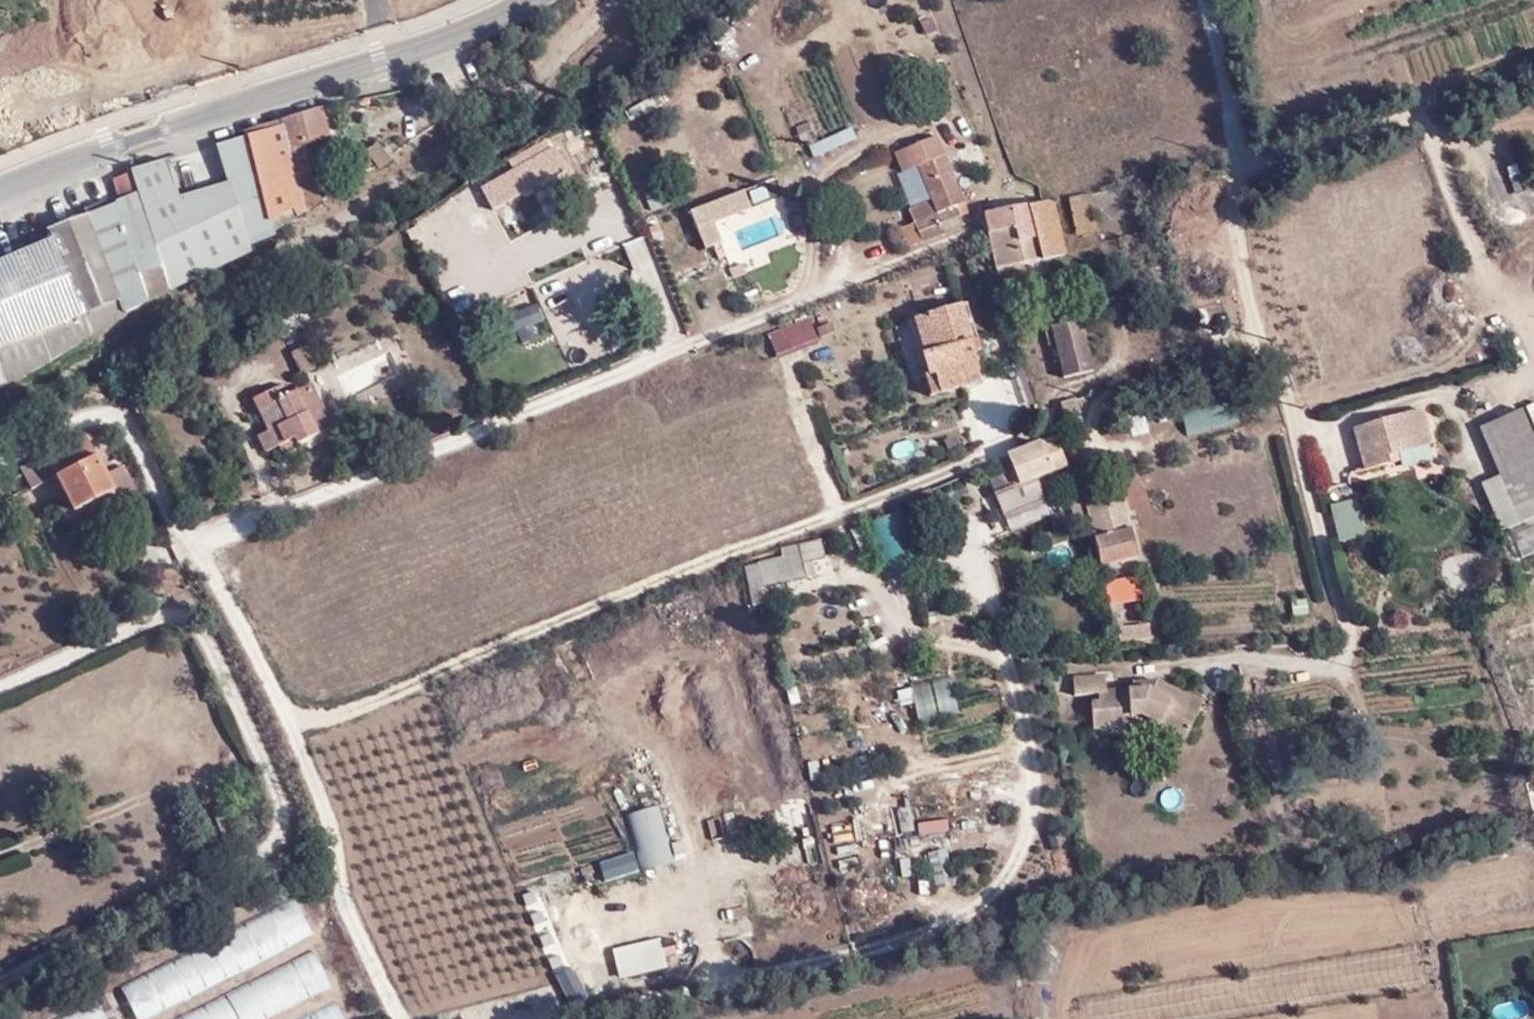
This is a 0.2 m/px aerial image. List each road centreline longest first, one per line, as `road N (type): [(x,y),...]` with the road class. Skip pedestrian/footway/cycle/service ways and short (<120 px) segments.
road 1 (unclassified): [(392,1018),(334,876),(317,778),(143,442),(120,416),(86,407),(0,454)]
road 2 (unclassified): [(1203,0),(1237,144),(1255,322),(1287,403),(1327,569),(1353,637),(1342,663),(1319,668),(1249,660)]
road 3 (tertiary): [(530,0),(474,29),(0,187)]

